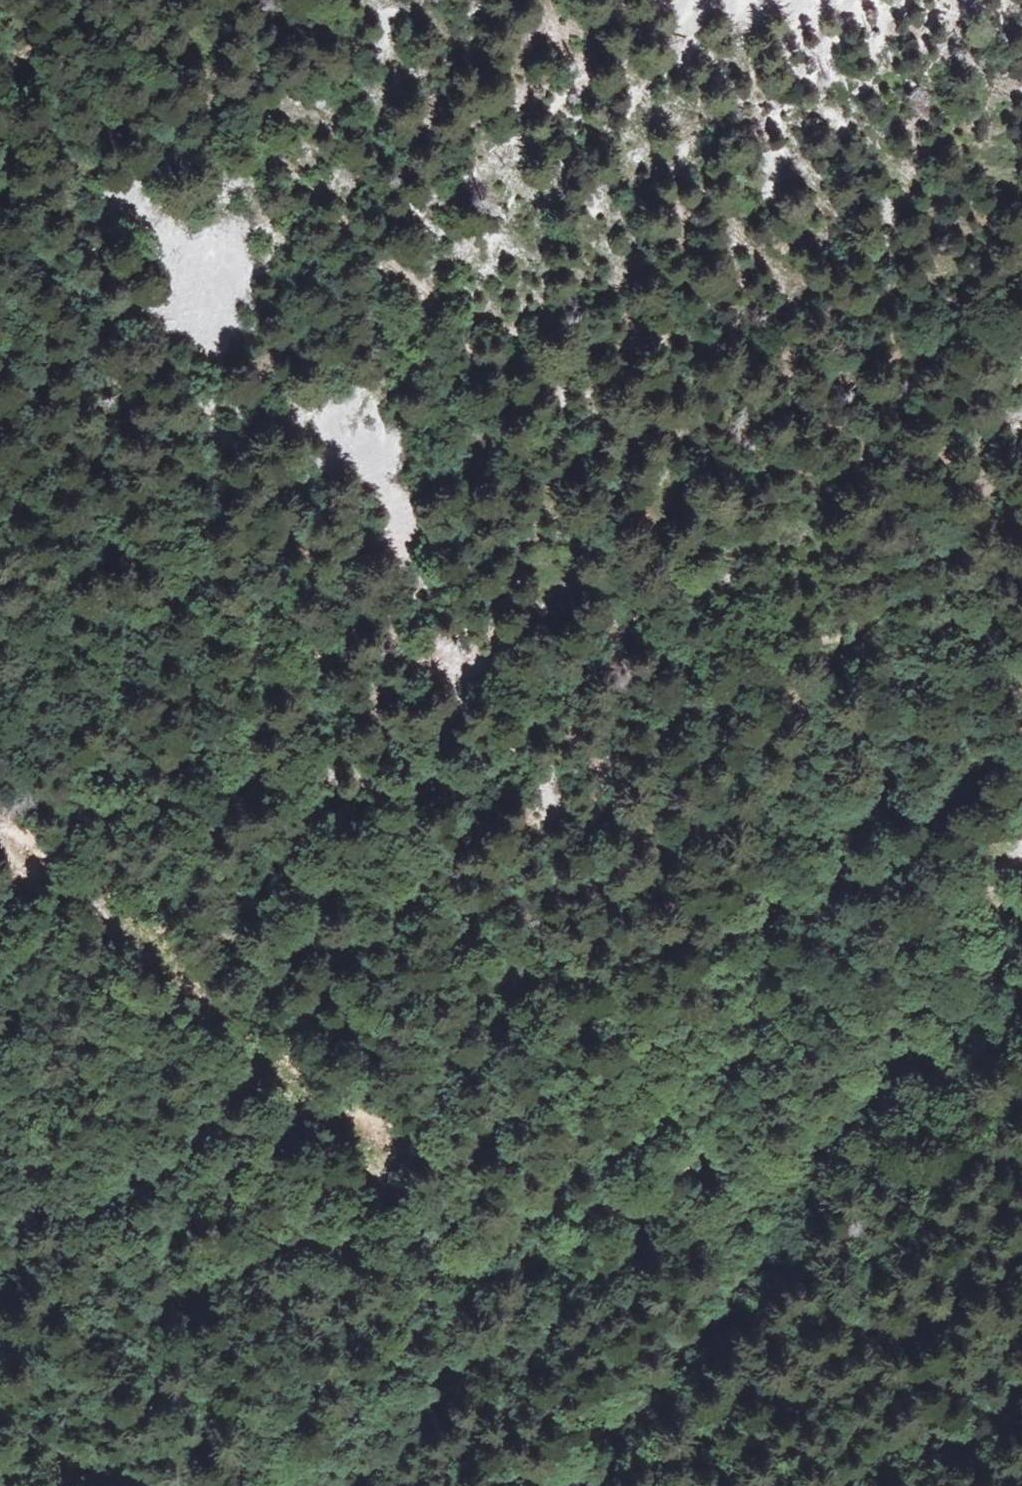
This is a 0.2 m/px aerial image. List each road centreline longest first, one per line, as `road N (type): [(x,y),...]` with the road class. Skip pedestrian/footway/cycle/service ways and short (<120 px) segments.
road 1 (track): [(0,839),(105,901),(228,1028),(369,1143)]
road 2 (track): [(0,1424),(126,1485)]

